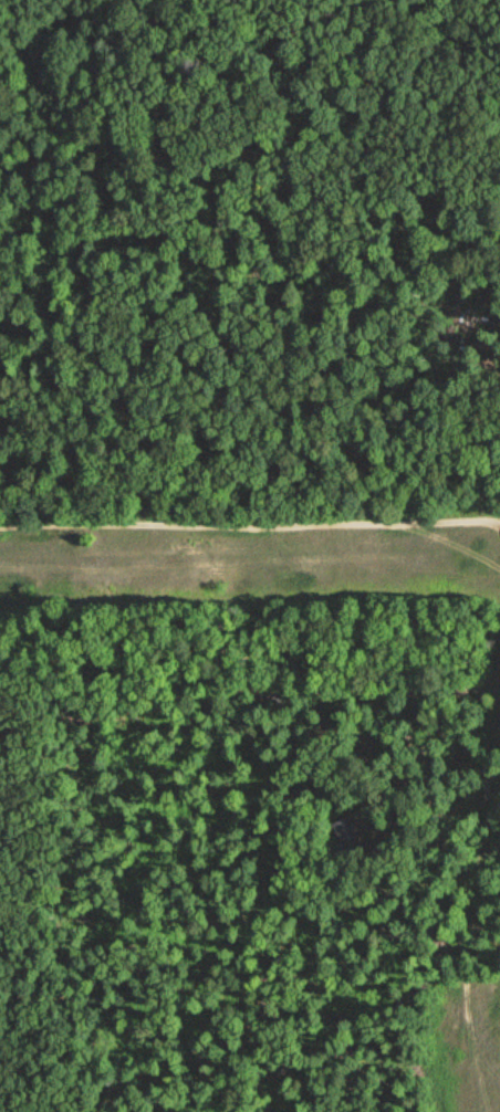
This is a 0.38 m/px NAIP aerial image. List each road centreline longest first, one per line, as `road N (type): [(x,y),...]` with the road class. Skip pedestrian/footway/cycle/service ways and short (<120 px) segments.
road 1 (track): [(499,670),(466,689),(0,697)]
road 2 (track): [(499,520),(0,525)]
road 3 (track): [(499,740),(466,1007),(490,1111)]

